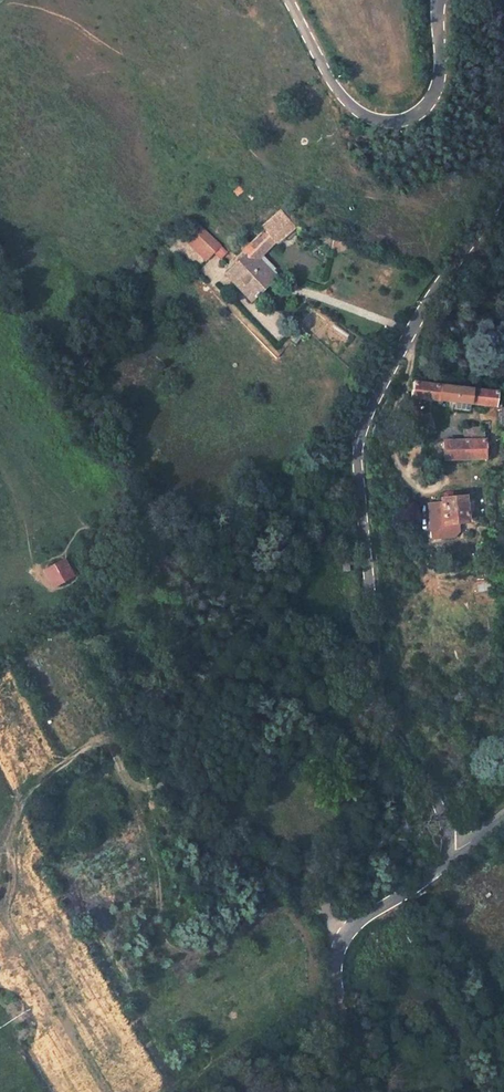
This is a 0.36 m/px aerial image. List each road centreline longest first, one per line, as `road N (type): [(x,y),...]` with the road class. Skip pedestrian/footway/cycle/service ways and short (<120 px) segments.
road 1 (residential): [(503,179),(493,210),(411,331),(363,425),(356,463),(375,706),(443,815),(447,860)]
road 2 (track): [(126,791),(155,867),(167,947),(183,957),(203,955),(282,911),(298,920),(310,944),(310,994)]
road 3 (track): [(343,939),(285,881),(197,824),(166,790),(106,675)]
road 4 (residential): [(288,0),(327,76),(354,111),(380,121),(408,118),(431,99),(441,74),(439,0)]
road 5 (residential): [(447,860),(343,939),(348,1091)]
road 6 (track): [(4,844),(12,856),(6,917),(108,1091)]
road 7 (track): [(0,854),(30,786),(93,742),(102,740),(117,756),(126,791),(166,790)]

